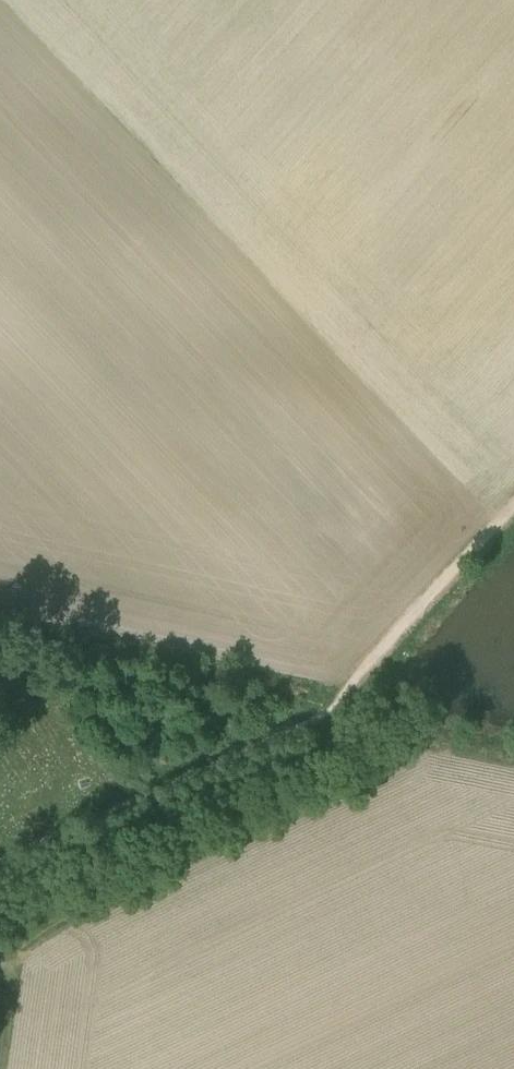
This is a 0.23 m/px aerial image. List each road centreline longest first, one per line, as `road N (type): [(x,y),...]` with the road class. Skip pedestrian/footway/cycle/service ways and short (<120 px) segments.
road 1 (track): [(0,921),(342,749),(313,720)]

